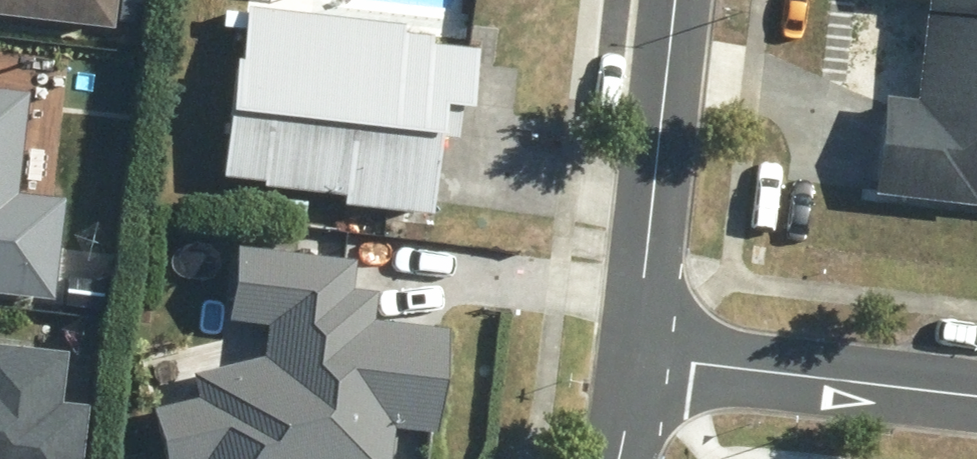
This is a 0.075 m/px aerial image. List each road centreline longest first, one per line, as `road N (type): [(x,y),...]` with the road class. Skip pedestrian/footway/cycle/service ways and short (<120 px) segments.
road 1 (residential): [(637,358),(675,0)]
road 2 (residential): [(976,392),(637,358)]

